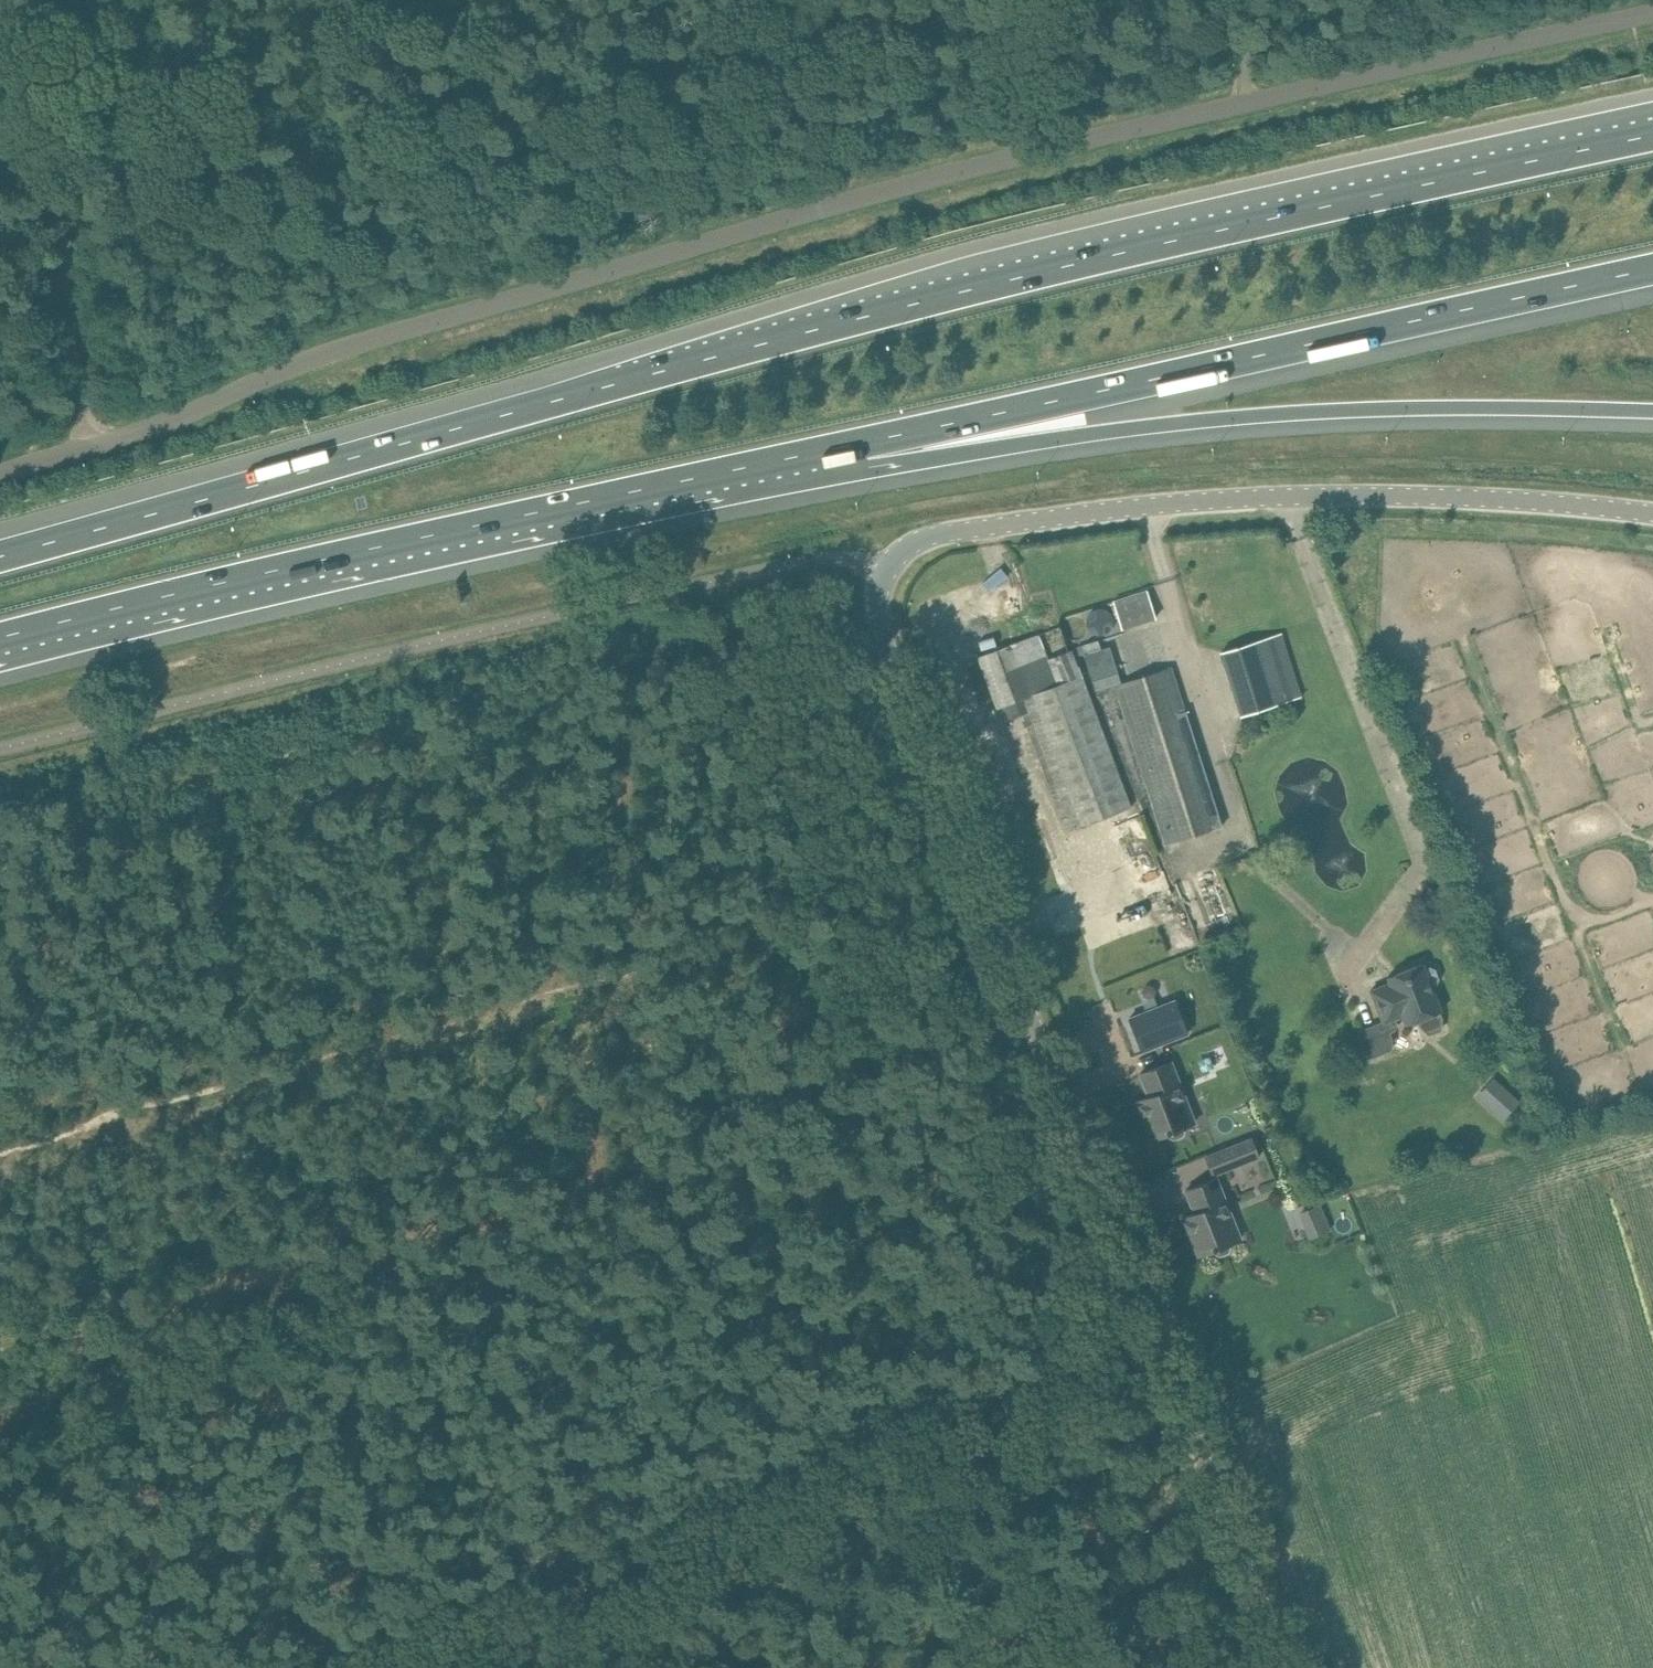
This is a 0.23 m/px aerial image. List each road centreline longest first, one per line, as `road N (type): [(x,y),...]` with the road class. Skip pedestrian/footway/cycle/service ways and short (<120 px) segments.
road 1 (motorway): [(1652,138),(841,323),(0,560)]
road 2 (unclassified): [(84,450),(168,425),(308,365),(1004,159),(1652,16)]
road 3 (unclassified): [(1285,1667),(883,639),(879,612),(888,571)]
road 4 (motorway): [(0,639),(867,441)]
road 5 (motorway): [(867,441),(1652,270)]
road 6 (motorway): [(867,441),(1390,413),(1652,415)]
road 7 (unclassified): [(1652,515),(1362,495),(1194,500),(947,534),(901,554),(888,571)]
road 8 (unclassified): [(84,450),(60,218),(45,188),(0,167)]

